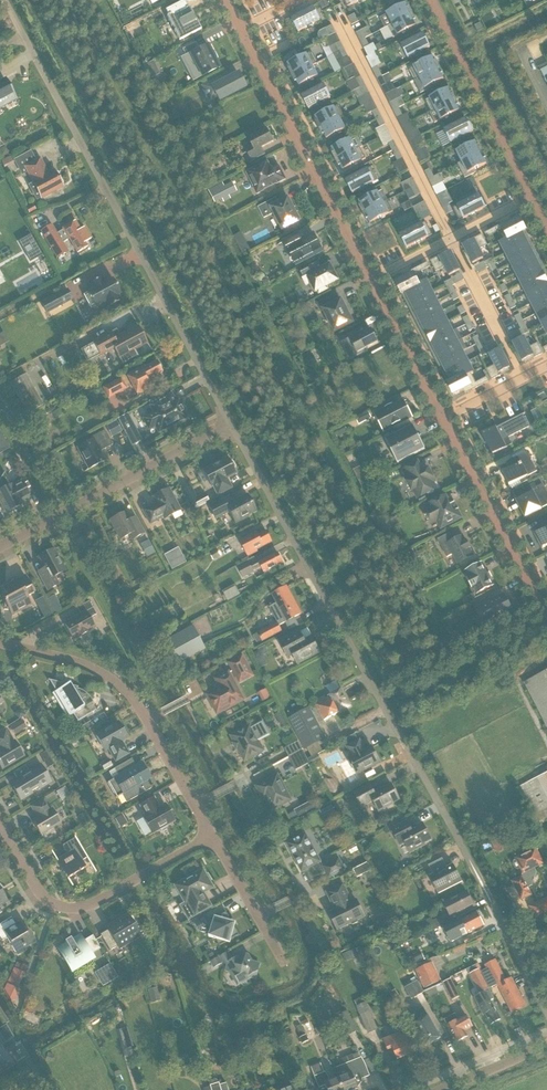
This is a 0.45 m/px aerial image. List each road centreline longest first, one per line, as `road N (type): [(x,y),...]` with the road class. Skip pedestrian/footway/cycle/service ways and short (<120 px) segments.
road 1 (unclassified): [(546,1014),(230,426)]
road 2 (unclassified): [(230,426),(3,0)]
road 3 (residential): [(211,833),(124,689),(84,665),(0,642)]
road 4 (residential): [(241,29),(370,278)]
road 5 (residential): [(0,827),(42,895),(70,908),(92,904),(211,833)]
road 6 (residential): [(0,547),(230,426)]
road 7 (residential): [(443,418),(546,617)]
road 8 (residential): [(531,197),(432,0)]
road 9 (residential): [(370,278),(531,197)]
road 10 (residential): [(370,278),(443,418)]
road 11 (residential): [(286,964),(211,833)]

